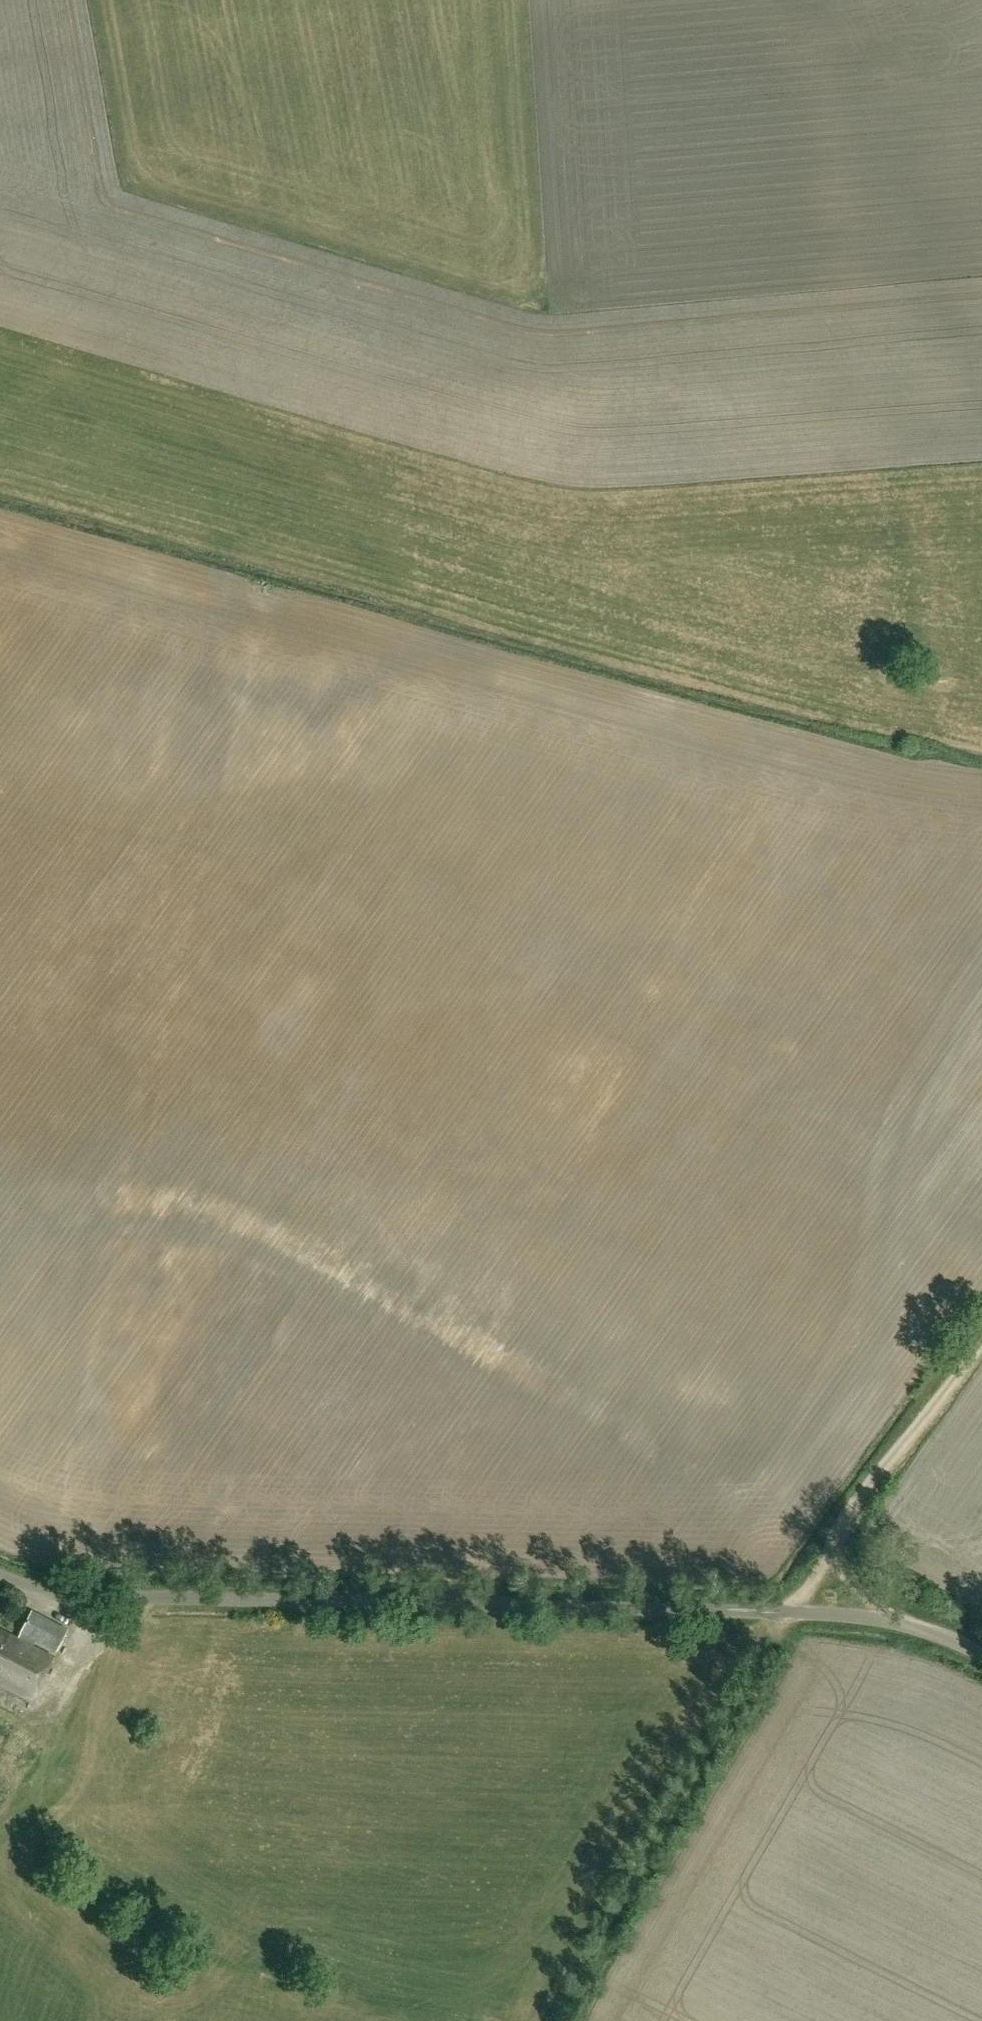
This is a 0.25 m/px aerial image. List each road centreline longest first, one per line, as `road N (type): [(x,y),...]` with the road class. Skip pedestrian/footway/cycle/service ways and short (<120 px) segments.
road 1 (unclassified): [(981,1653),(891,1619),(77,1605),(0,1582)]
road 2 (track): [(791,1612),(981,1341)]

